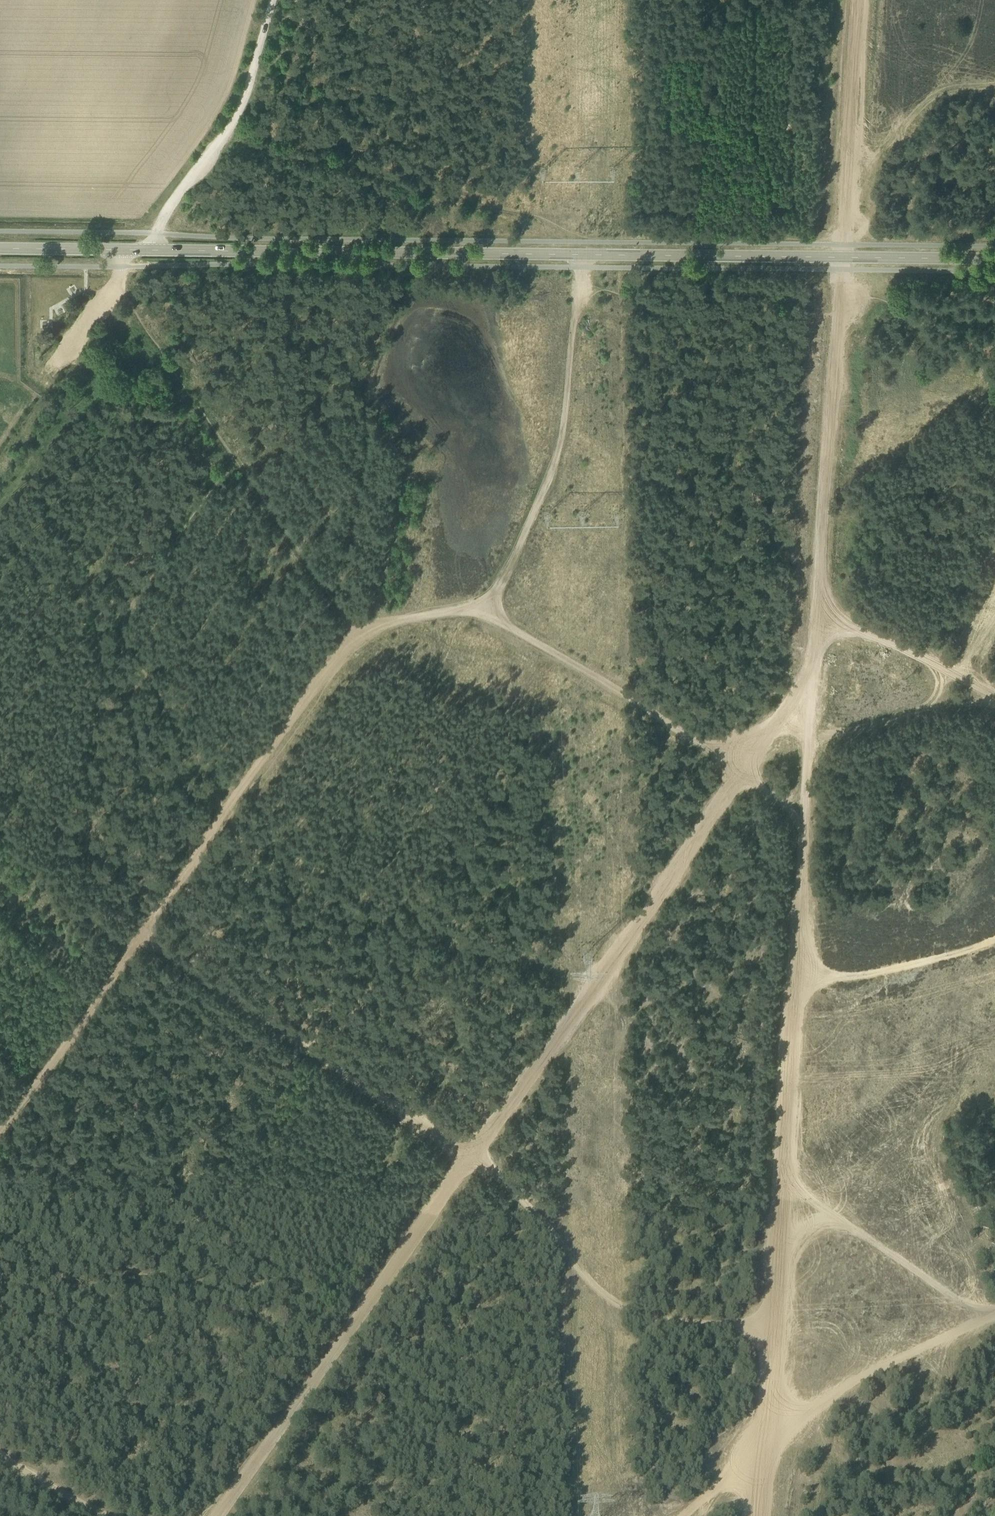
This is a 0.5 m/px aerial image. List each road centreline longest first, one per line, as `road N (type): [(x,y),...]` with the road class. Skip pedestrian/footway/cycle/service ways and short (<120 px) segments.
road 1 (track): [(467,1155),(510,1186),(599,1293),(635,1313),(774,1326),(842,280)]
road 2 (secondary): [(994,262),(0,249)]
road 3 (track): [(137,938),(302,1039),(467,1155),(218,1515)]
road 4 (track): [(811,687),(739,770),(467,1155)]
road 5 (track): [(362,631),(495,594),(562,427),(580,266)]
road 6 (track): [(0,1120),(207,849),(223,814)]
road 7 (track): [(994,1314),(884,1368),(773,1436),(774,1326)]
road 8 (track): [(466,607),(523,630),(739,770)]
road 9 (track): [(271,0),(239,117),(147,250),(123,267)]
road 10 (track): [(862,0),(842,280)]
road 11 (track): [(223,814),(362,631)]
road 12 (track): [(994,939),(898,968),(794,975)]
road 13 (track): [(818,602),(994,701)]
road 14 (track): [(691,1515),(773,1436),(765,1515)]

